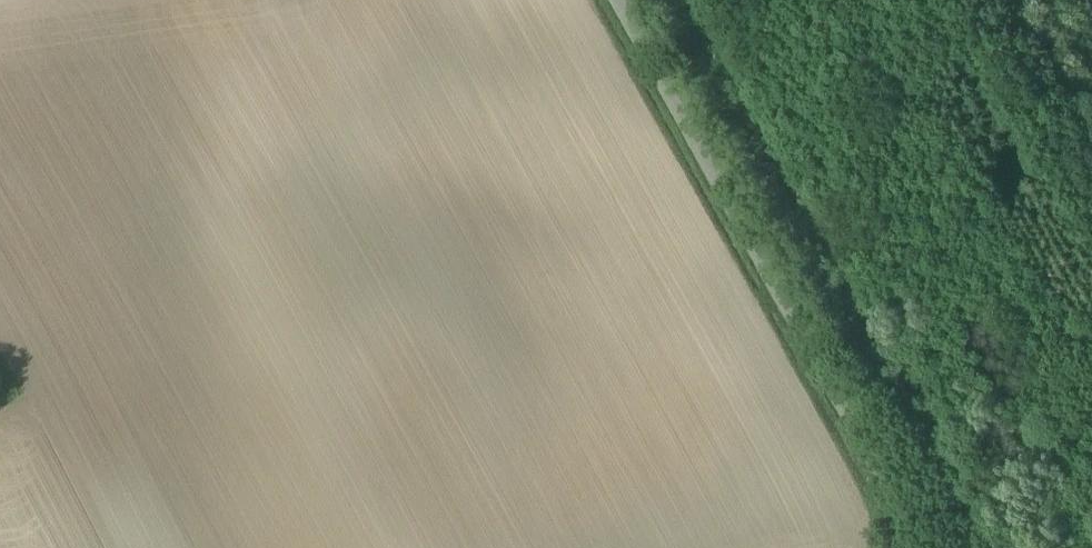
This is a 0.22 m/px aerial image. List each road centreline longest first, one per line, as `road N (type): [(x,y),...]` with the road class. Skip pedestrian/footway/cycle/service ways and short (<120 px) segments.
road 1 (unclassified): [(916,547),(626,0)]

